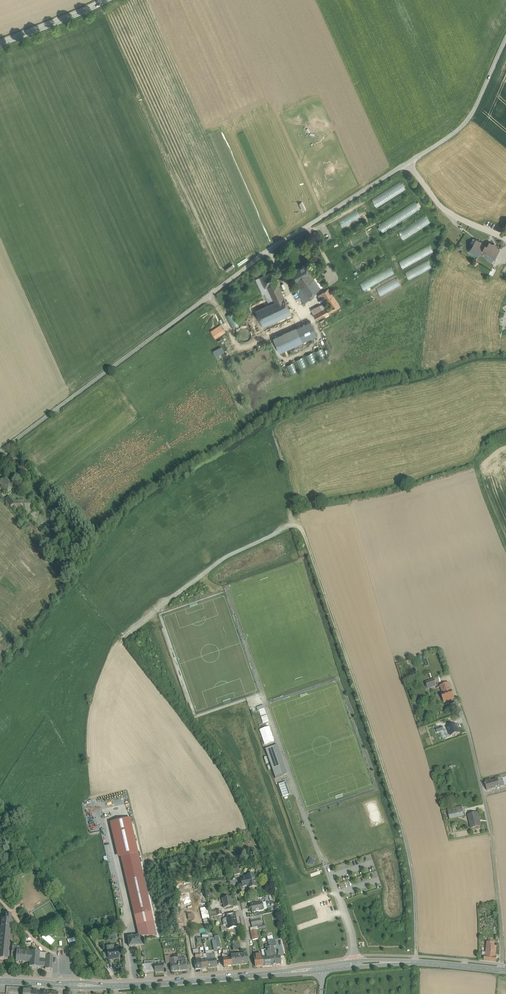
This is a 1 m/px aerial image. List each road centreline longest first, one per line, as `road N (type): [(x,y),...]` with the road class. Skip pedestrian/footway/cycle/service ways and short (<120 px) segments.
road 1 (unclassified): [(0,451),(276,246),(450,135),(475,109),(505,40)]
road 2 (secondary): [(505,970),(391,963),(141,985),(0,981)]
road 3 (track): [(417,963),(403,830),(299,520)]

